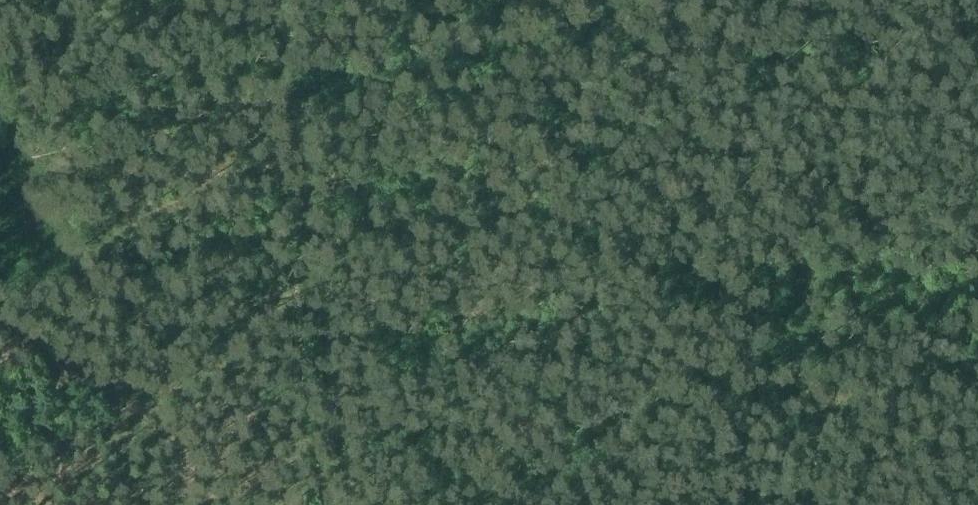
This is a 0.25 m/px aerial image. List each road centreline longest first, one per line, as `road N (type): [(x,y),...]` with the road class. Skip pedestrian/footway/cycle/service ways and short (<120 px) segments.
road 1 (track): [(339,504),(261,0)]

